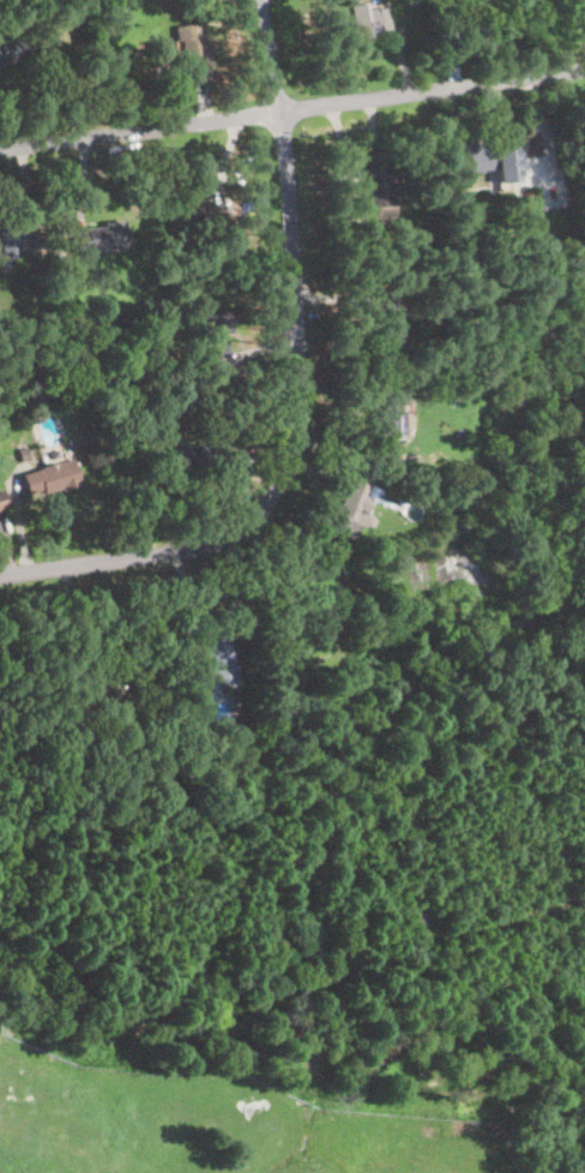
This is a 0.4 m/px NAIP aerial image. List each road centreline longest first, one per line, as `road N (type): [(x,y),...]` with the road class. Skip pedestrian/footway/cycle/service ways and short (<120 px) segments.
road 1 (residential): [(0,574),(228,541),(264,520),(290,487),(306,430),(303,305),(267,0)]
road 2 (residential): [(0,149),(584,69)]

